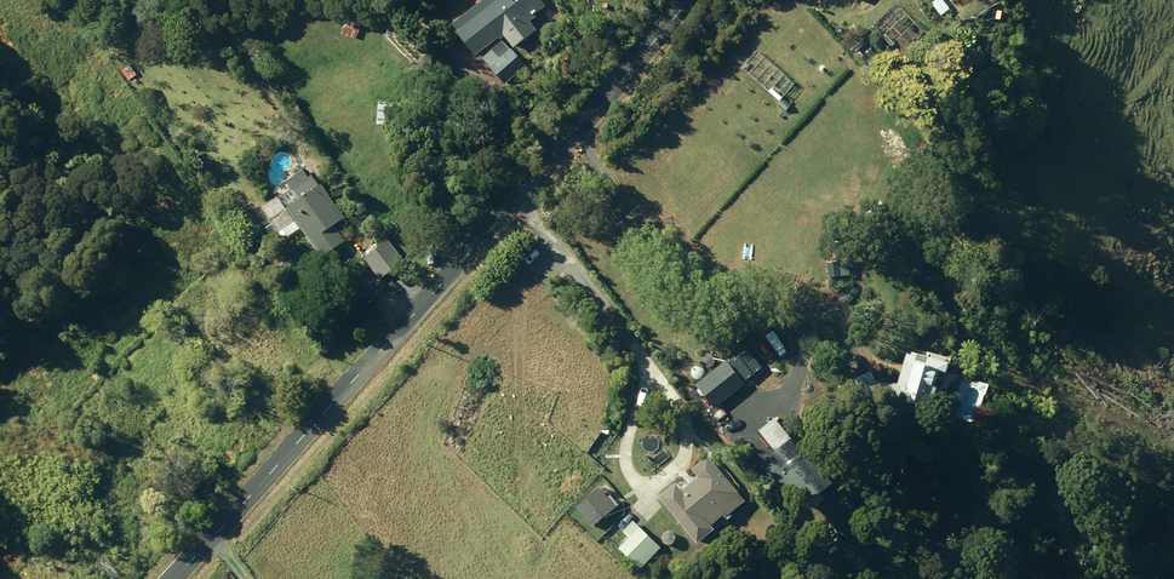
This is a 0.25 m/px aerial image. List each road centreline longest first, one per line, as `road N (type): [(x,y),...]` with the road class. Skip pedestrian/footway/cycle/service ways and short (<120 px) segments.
road 1 (residential): [(690,0),(173,578)]

